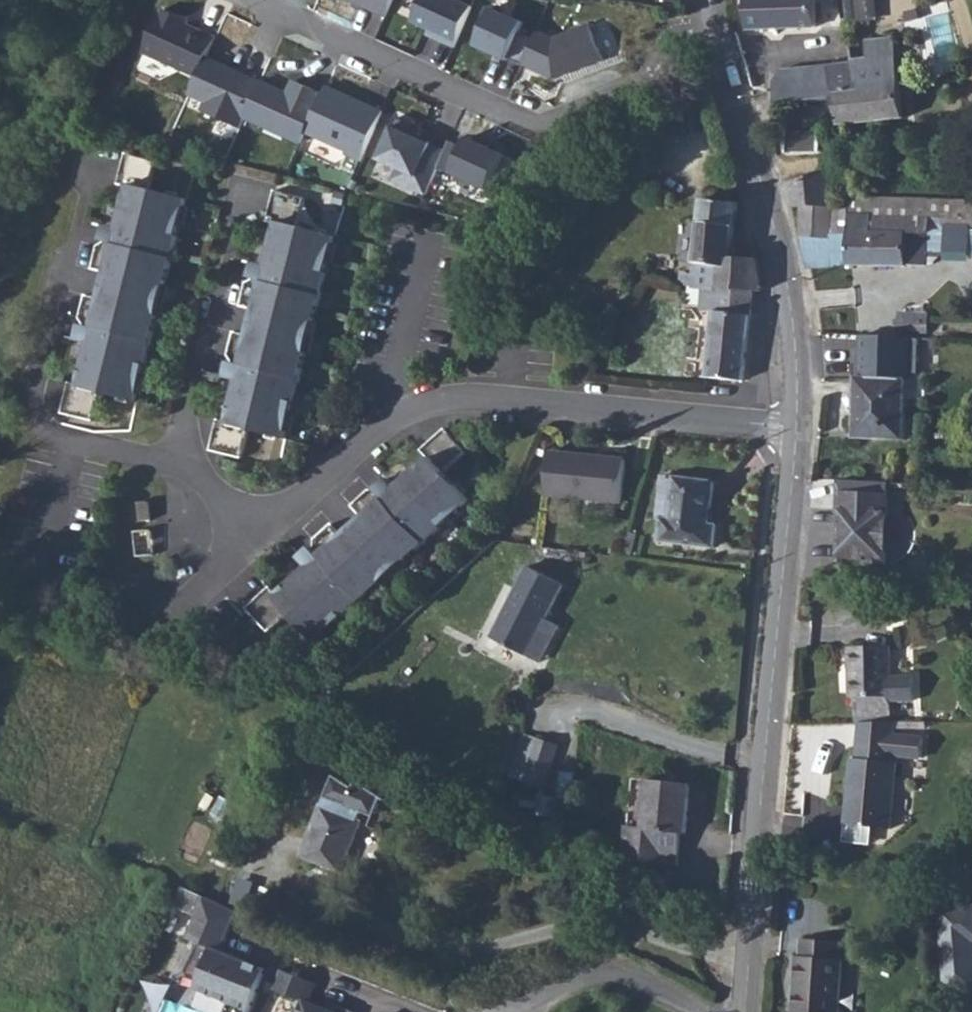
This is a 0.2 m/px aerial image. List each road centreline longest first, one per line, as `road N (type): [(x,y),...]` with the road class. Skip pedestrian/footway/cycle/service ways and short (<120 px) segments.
road 1 (residential): [(255,541),(386,423),(428,400),(506,400),(798,431)]
road 2 (tertiary): [(743,1011),(798,431)]
road 3 (residential): [(255,541),(184,461),(45,427),(29,364),(99,137)]
road 4 (tertiary): [(798,431),(792,315),(771,197),(720,65),(706,0)]
road 5 (residential): [(154,633),(255,541)]

